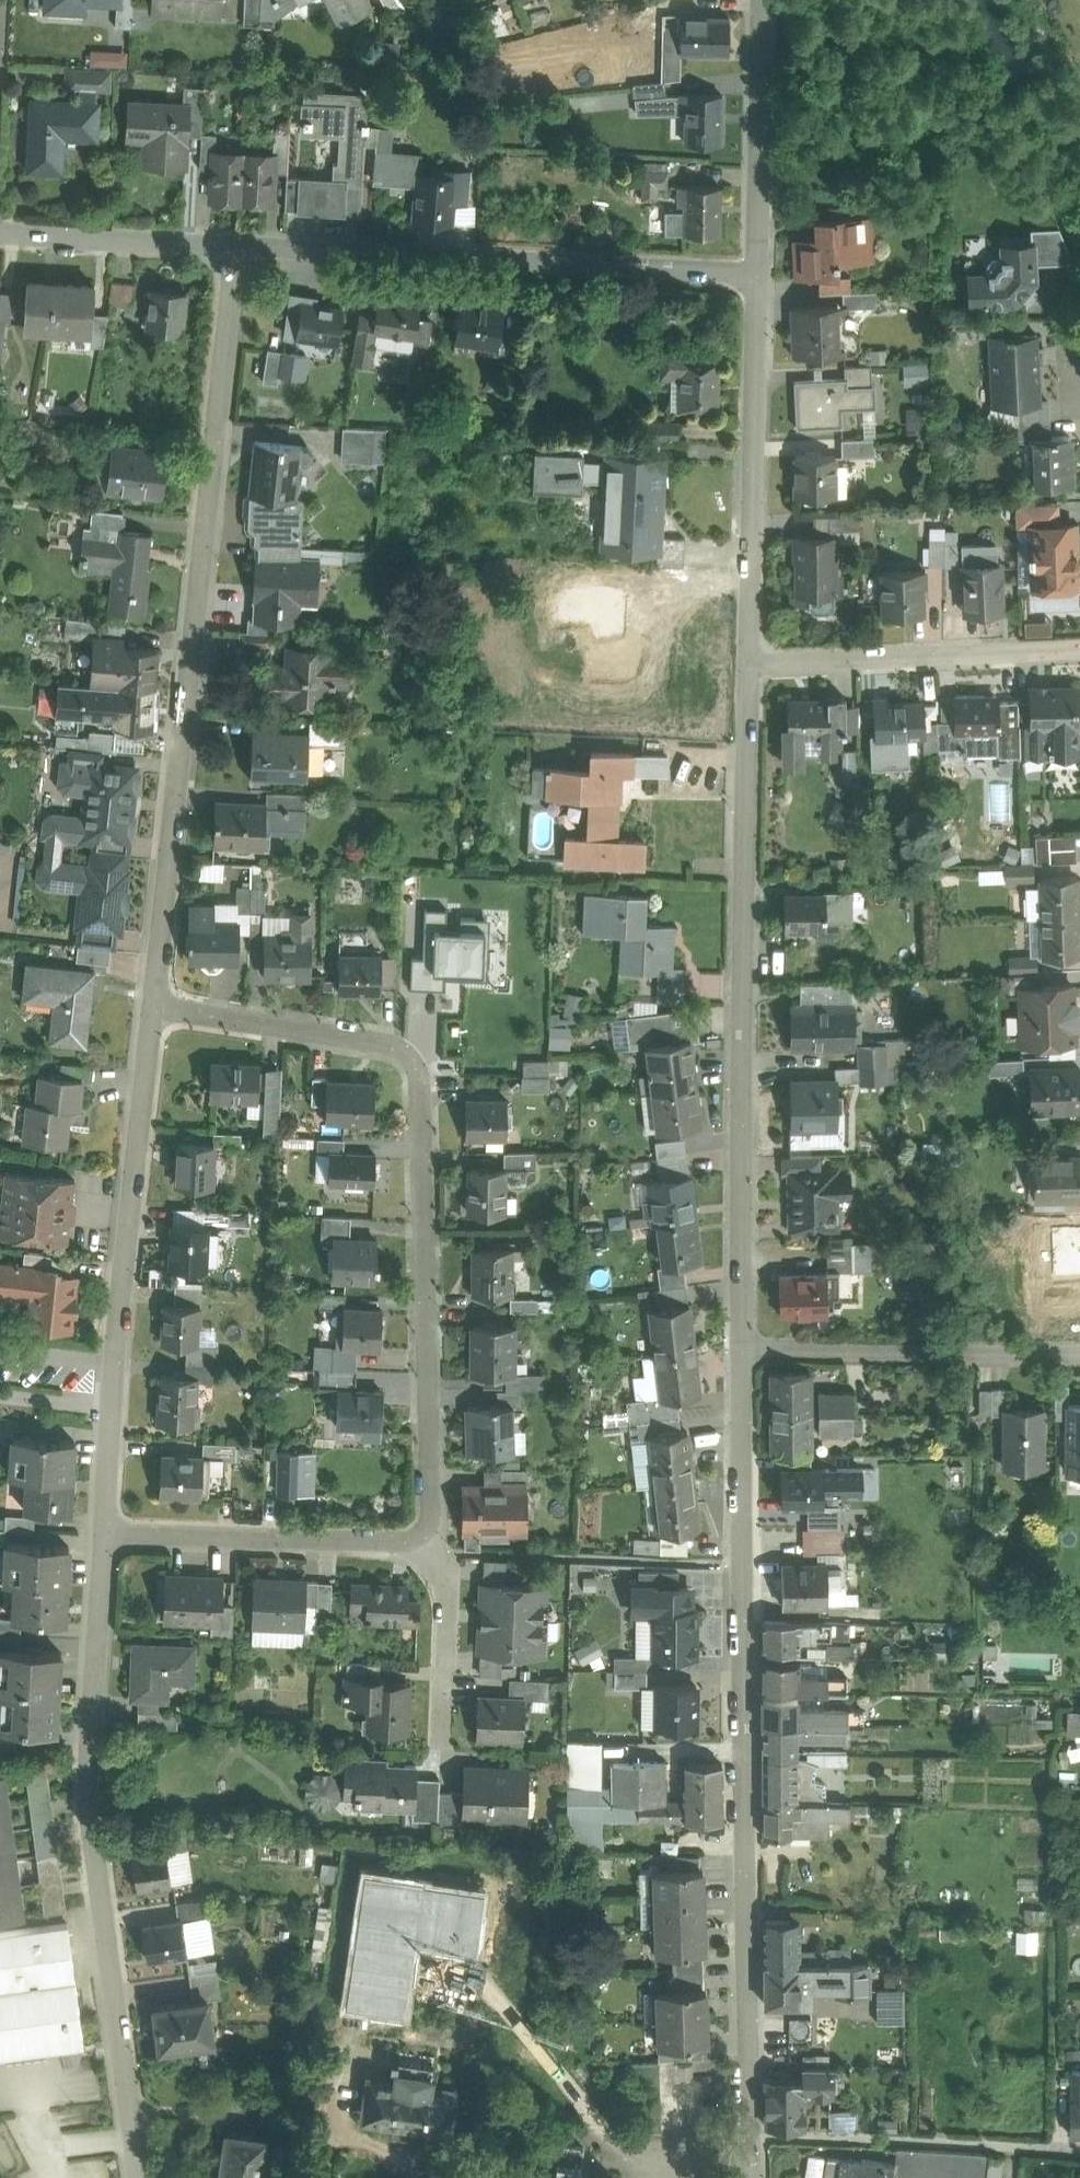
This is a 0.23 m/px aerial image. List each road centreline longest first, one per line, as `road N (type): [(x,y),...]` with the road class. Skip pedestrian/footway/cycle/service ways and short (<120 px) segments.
road 1 (residential): [(758,2177),(751,1351)]
road 2 (residential): [(443,1549),(430,1069),(404,1047),(155,1008)]
road 3 (residential): [(155,1008),(205,634),(238,249)]
road 4 (residential): [(751,1351),(758,666)]
road 5 (residential): [(145,2177),(108,1924),(106,1533)]
road 6 (residential): [(768,274),(238,249)]
road 7 (residential): [(106,1533),(114,1365),(155,1008)]
road 8 (residential): [(758,666),(768,274)]
road 9 (residential): [(106,1533),(443,1549)]
road 10 (residential): [(751,1351),(1079,1358)]
road 11 (residential): [(758,666),(1079,652)]
road 12 (residential): [(768,274),(772,0)]
road 13 (residential): [(238,249),(0,233)]
road 14 (residential): [(443,1549),(451,1580),(450,1764)]

